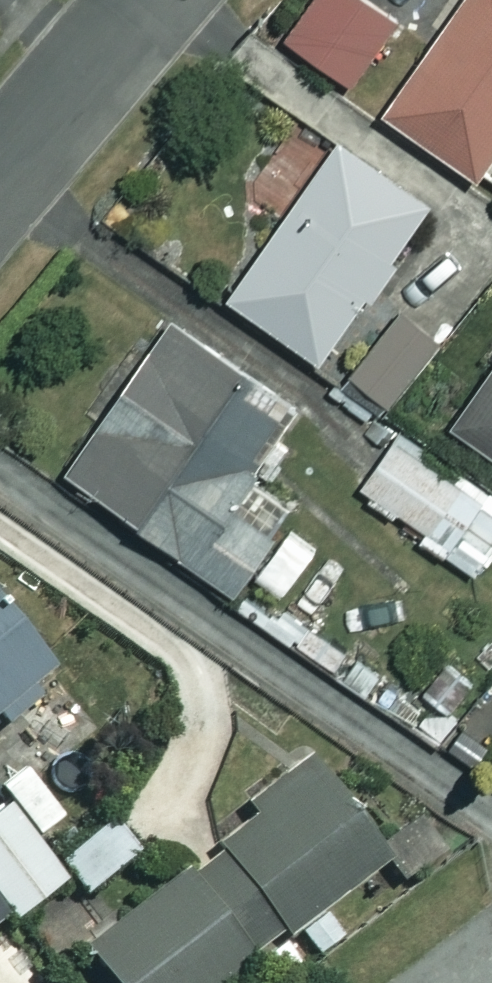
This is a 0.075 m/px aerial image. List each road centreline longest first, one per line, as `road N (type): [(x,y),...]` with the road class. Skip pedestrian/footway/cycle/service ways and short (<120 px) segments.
road 1 (residential): [(144,0),(0,171)]

